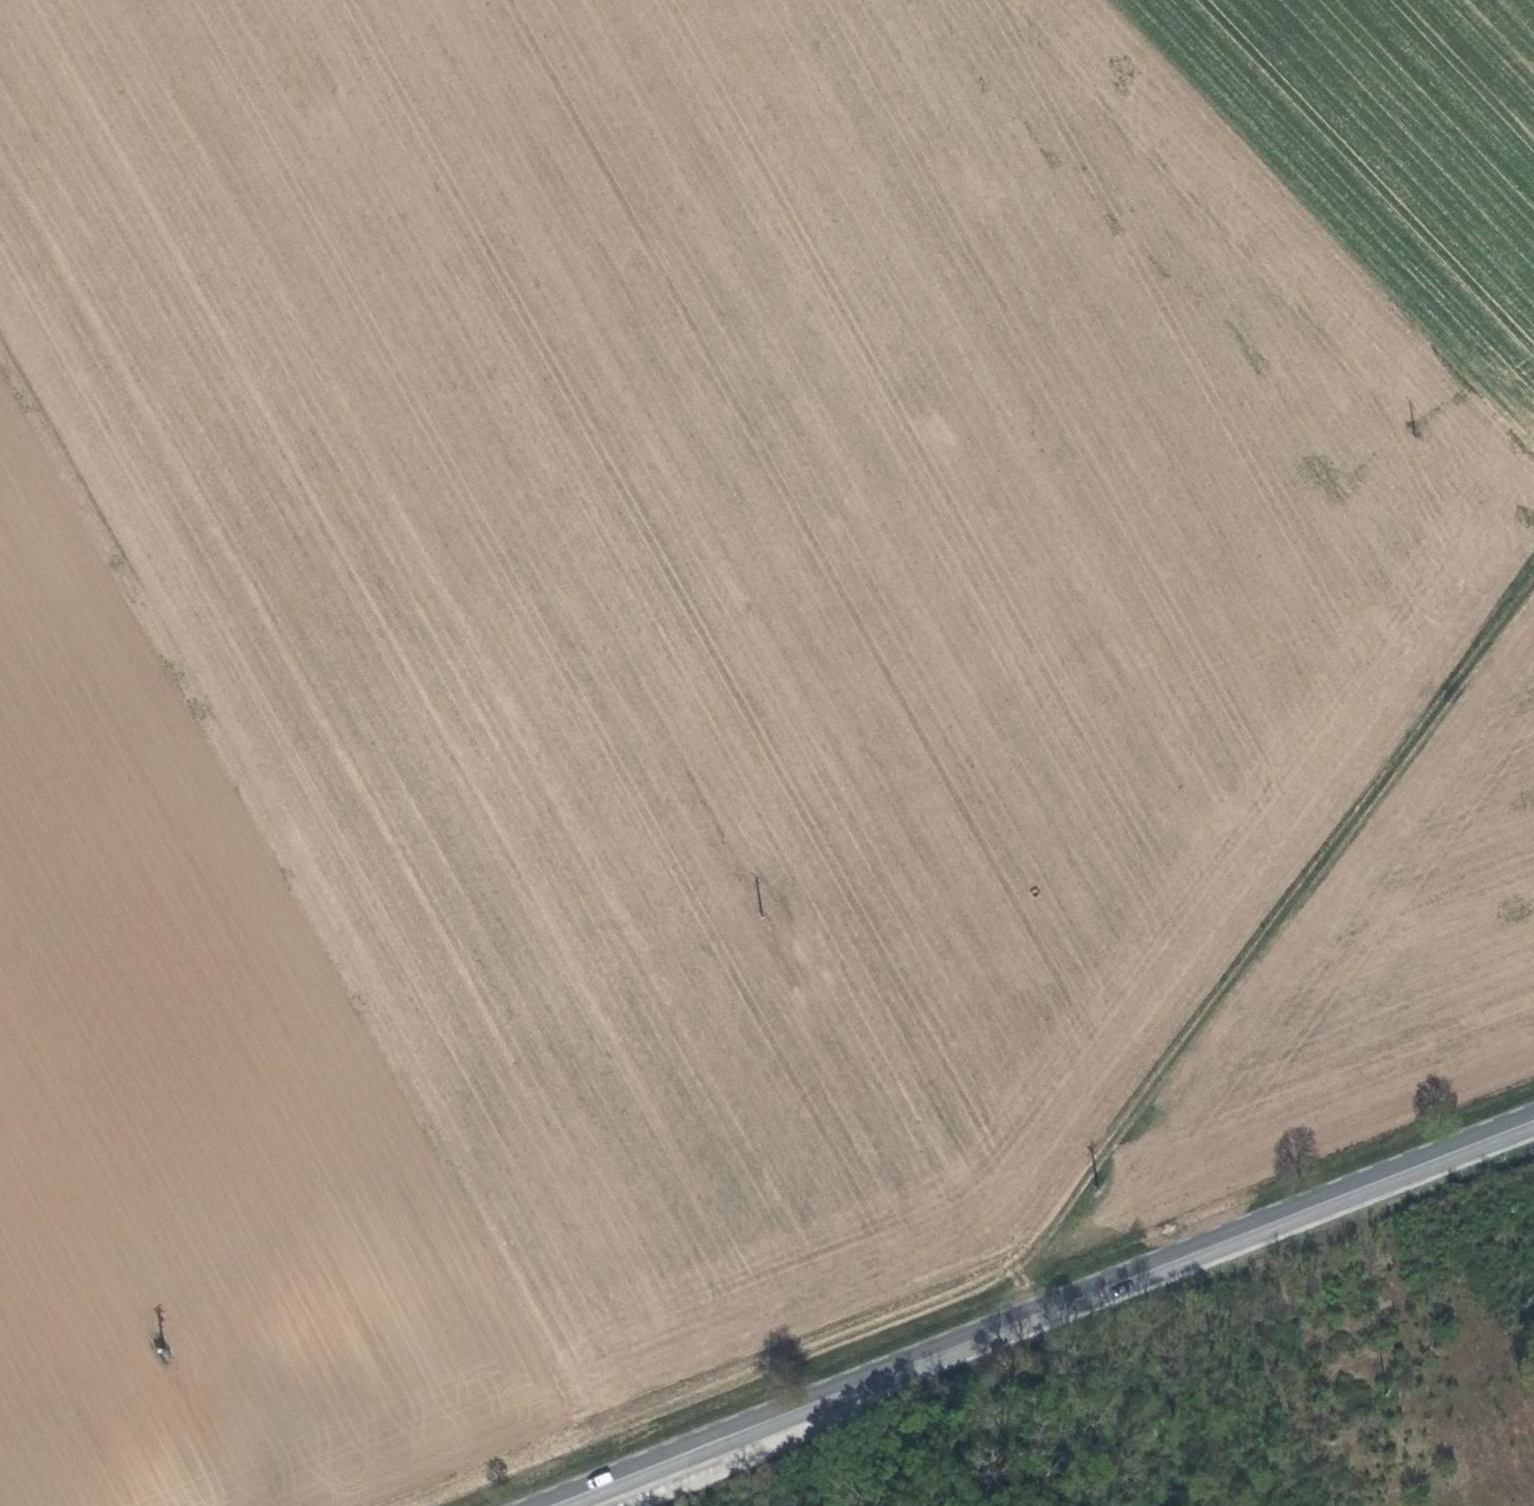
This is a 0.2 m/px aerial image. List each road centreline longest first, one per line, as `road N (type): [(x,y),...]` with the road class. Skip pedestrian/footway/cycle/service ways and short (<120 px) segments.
road 1 (primary): [(533,1505),(1533,1116)]
road 2 (track): [(1533,603),(1010,1320)]

